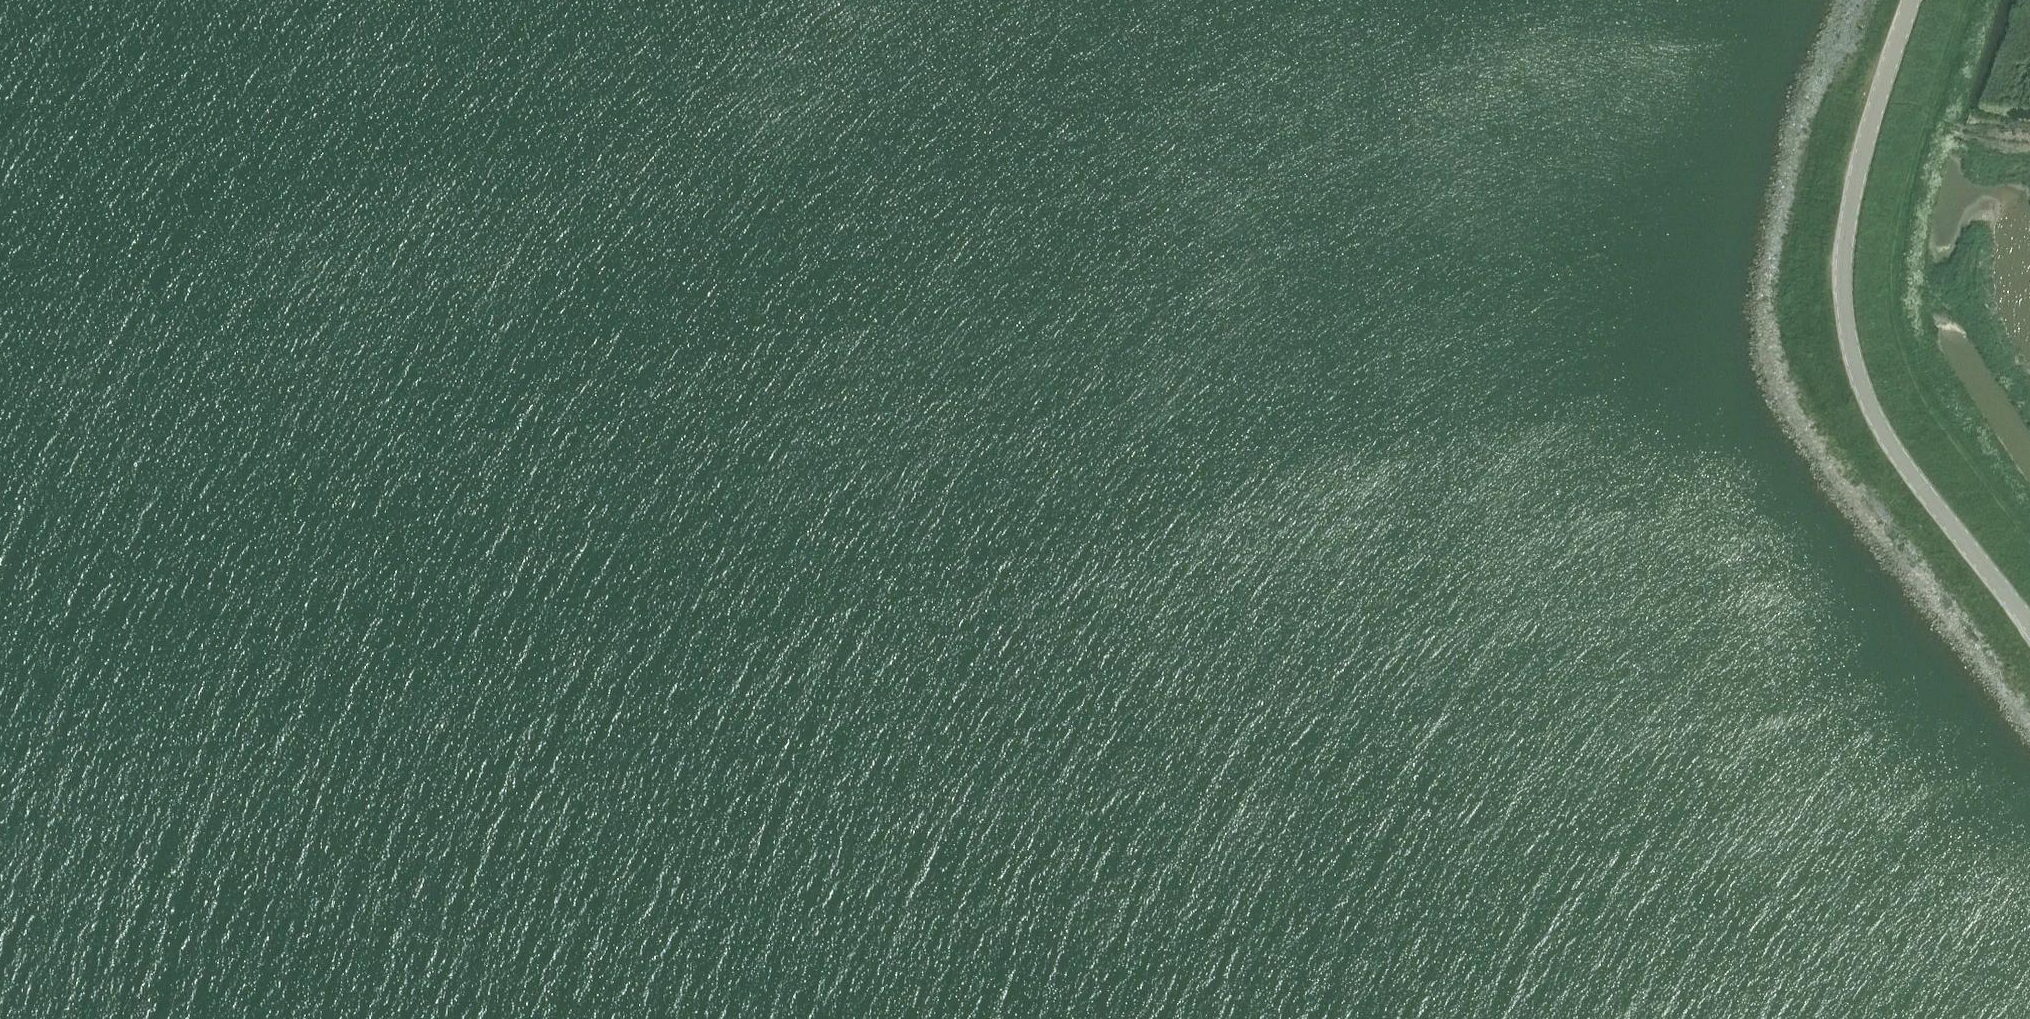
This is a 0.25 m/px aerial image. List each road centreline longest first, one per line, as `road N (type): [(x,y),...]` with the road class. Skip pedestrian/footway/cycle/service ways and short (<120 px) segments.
road 1 (tertiary): [(1914,0),(1854,189),(1847,323),(1867,391),(1904,459),(2029,619)]
road 2 (track): [(2029,534),(1941,419),(1896,315),(1901,211),(1971,0)]

